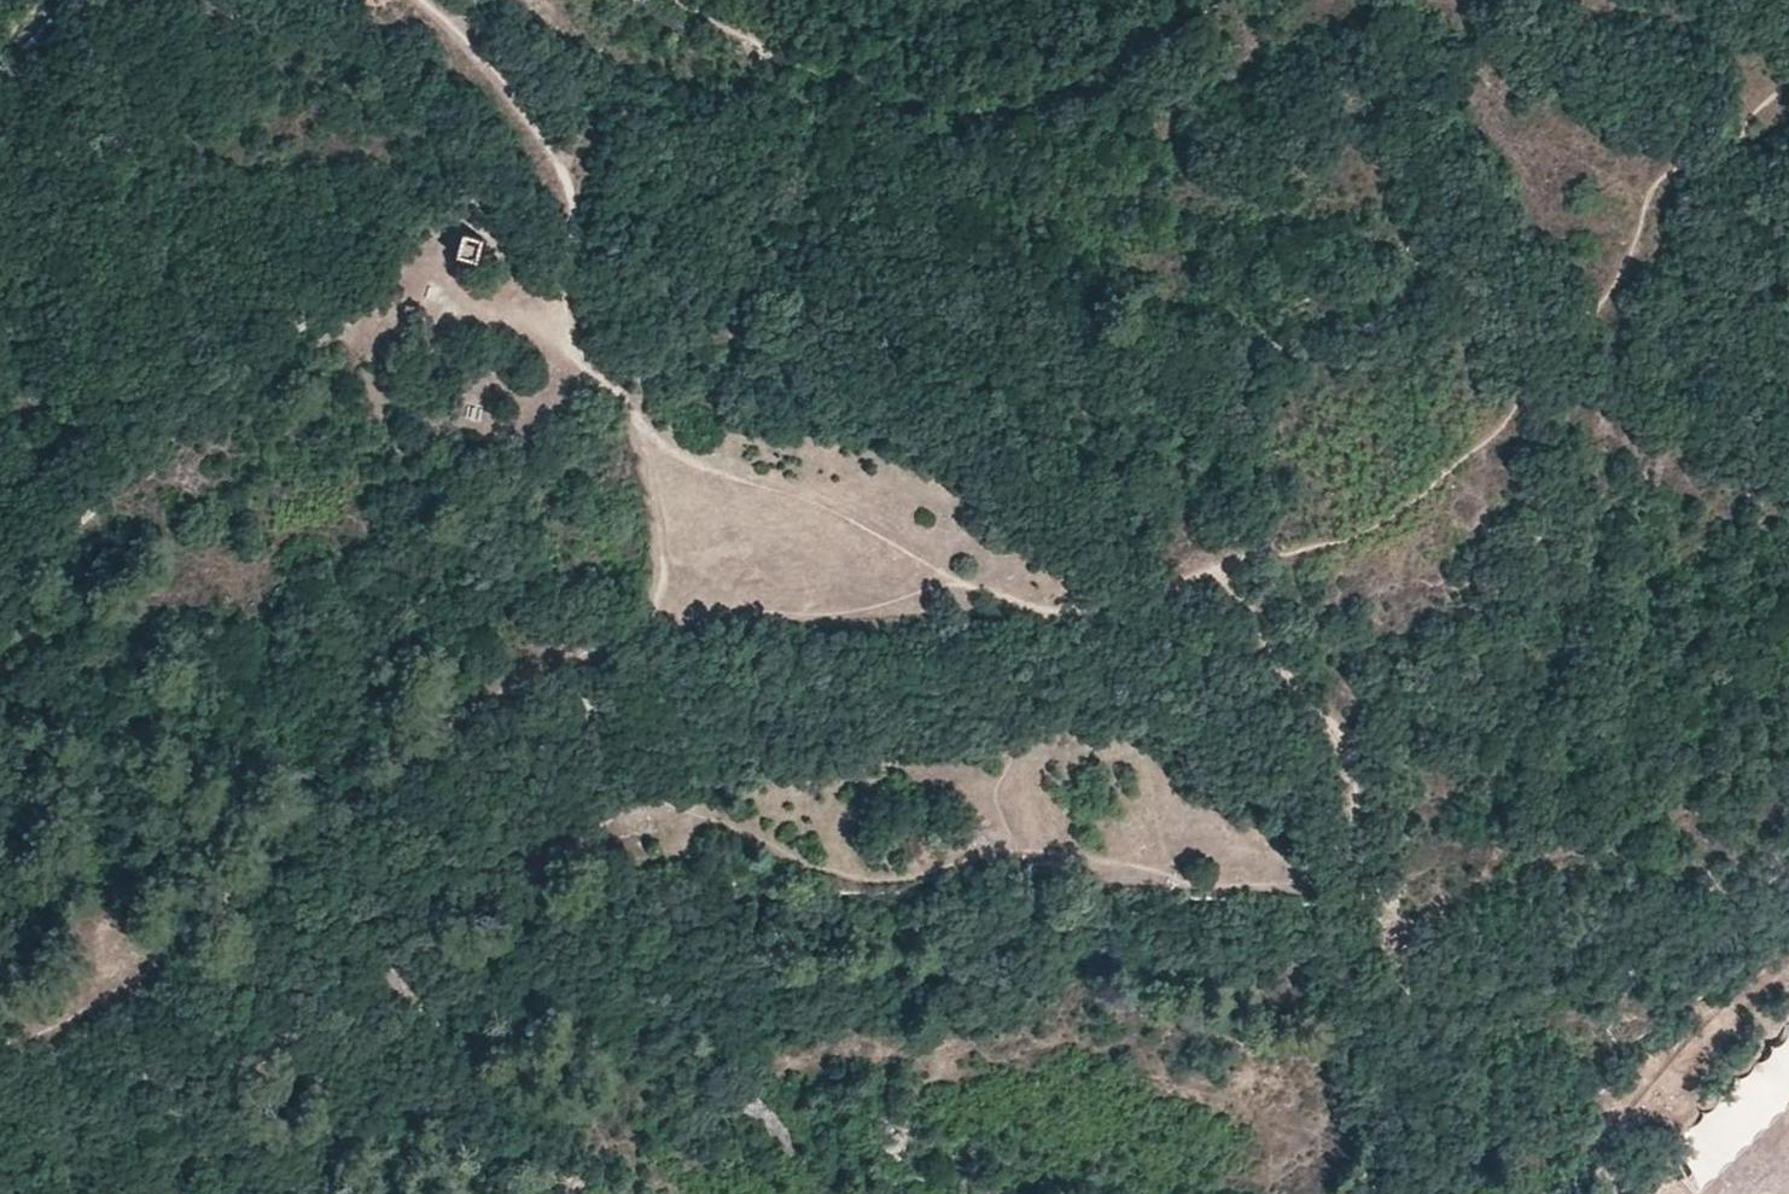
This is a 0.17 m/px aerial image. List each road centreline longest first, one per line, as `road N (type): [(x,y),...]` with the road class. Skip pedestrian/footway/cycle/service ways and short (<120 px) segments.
road 1 (track): [(414,0),(511,91),(561,160),(587,351),(638,430),(715,470),(788,491),(983,590),(1069,615),(1156,597),(1223,569)]
road 2 (track): [(1223,569),(1292,681),(1330,720),(1435,1014),(1410,1048),(1372,1169),(1339,1193)]

